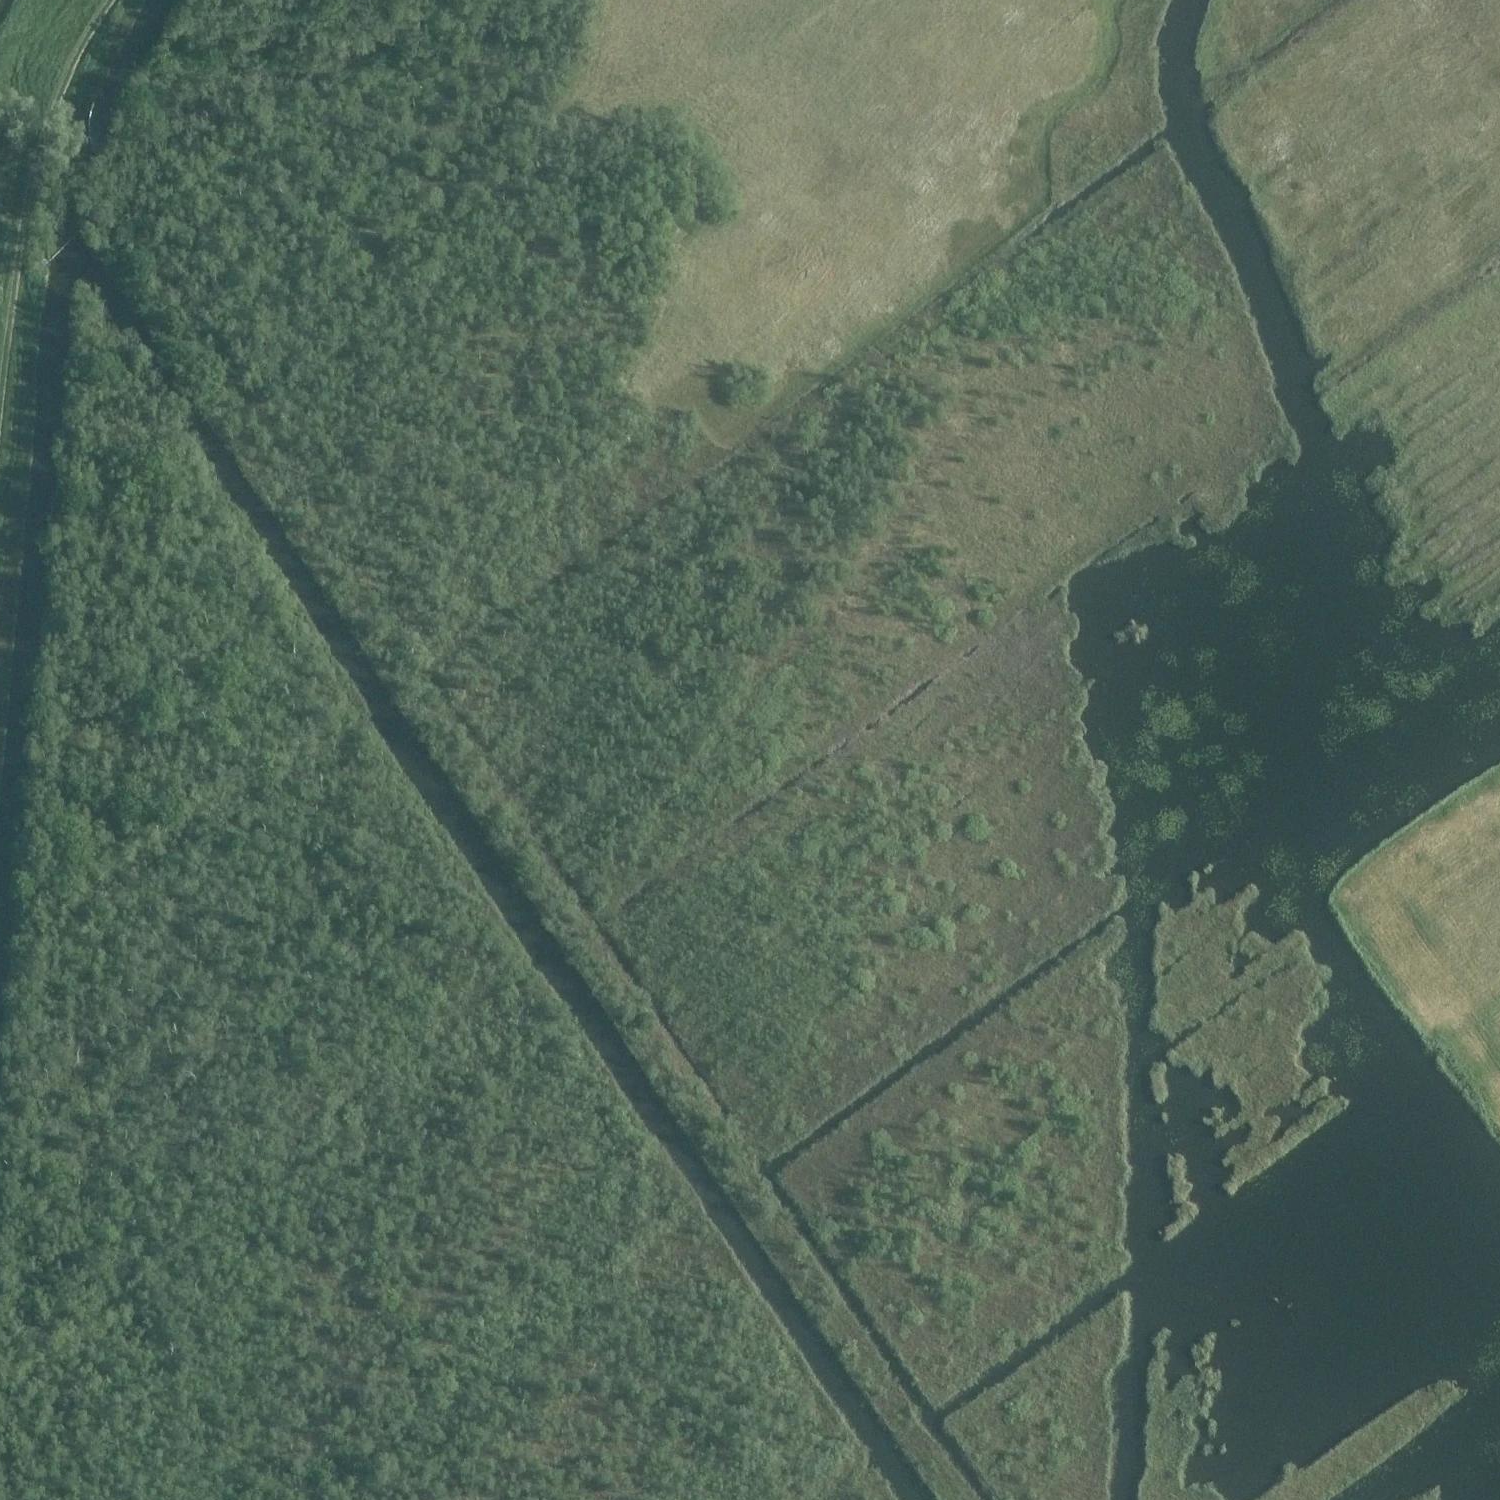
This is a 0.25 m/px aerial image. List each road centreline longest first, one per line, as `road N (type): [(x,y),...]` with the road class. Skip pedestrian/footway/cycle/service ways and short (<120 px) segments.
road 1 (track): [(0,416),(35,154),(108,0)]

